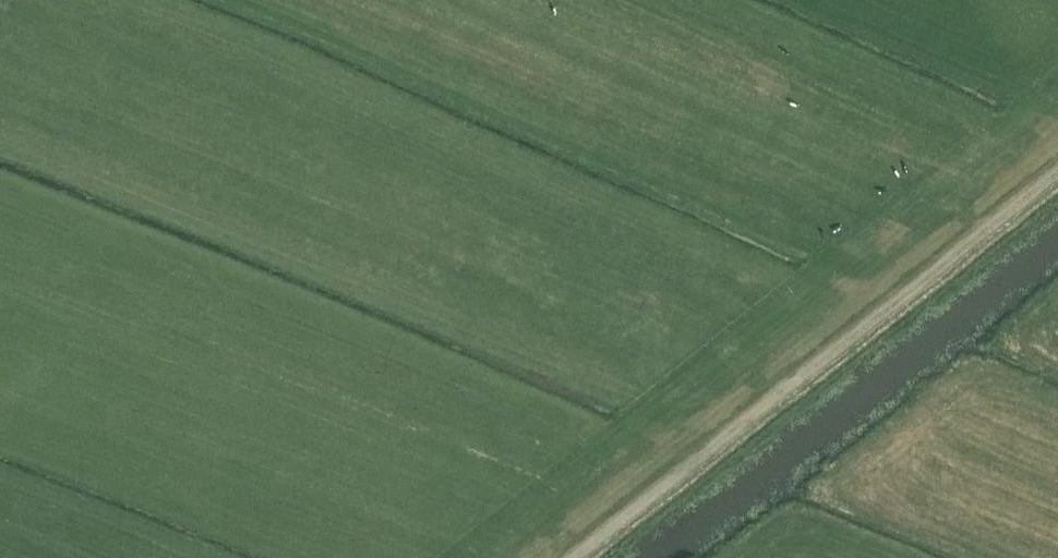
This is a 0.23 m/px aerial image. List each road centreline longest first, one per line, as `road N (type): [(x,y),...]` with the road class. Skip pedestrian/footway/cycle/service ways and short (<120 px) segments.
road 1 (track): [(567,557),(1057,172)]

